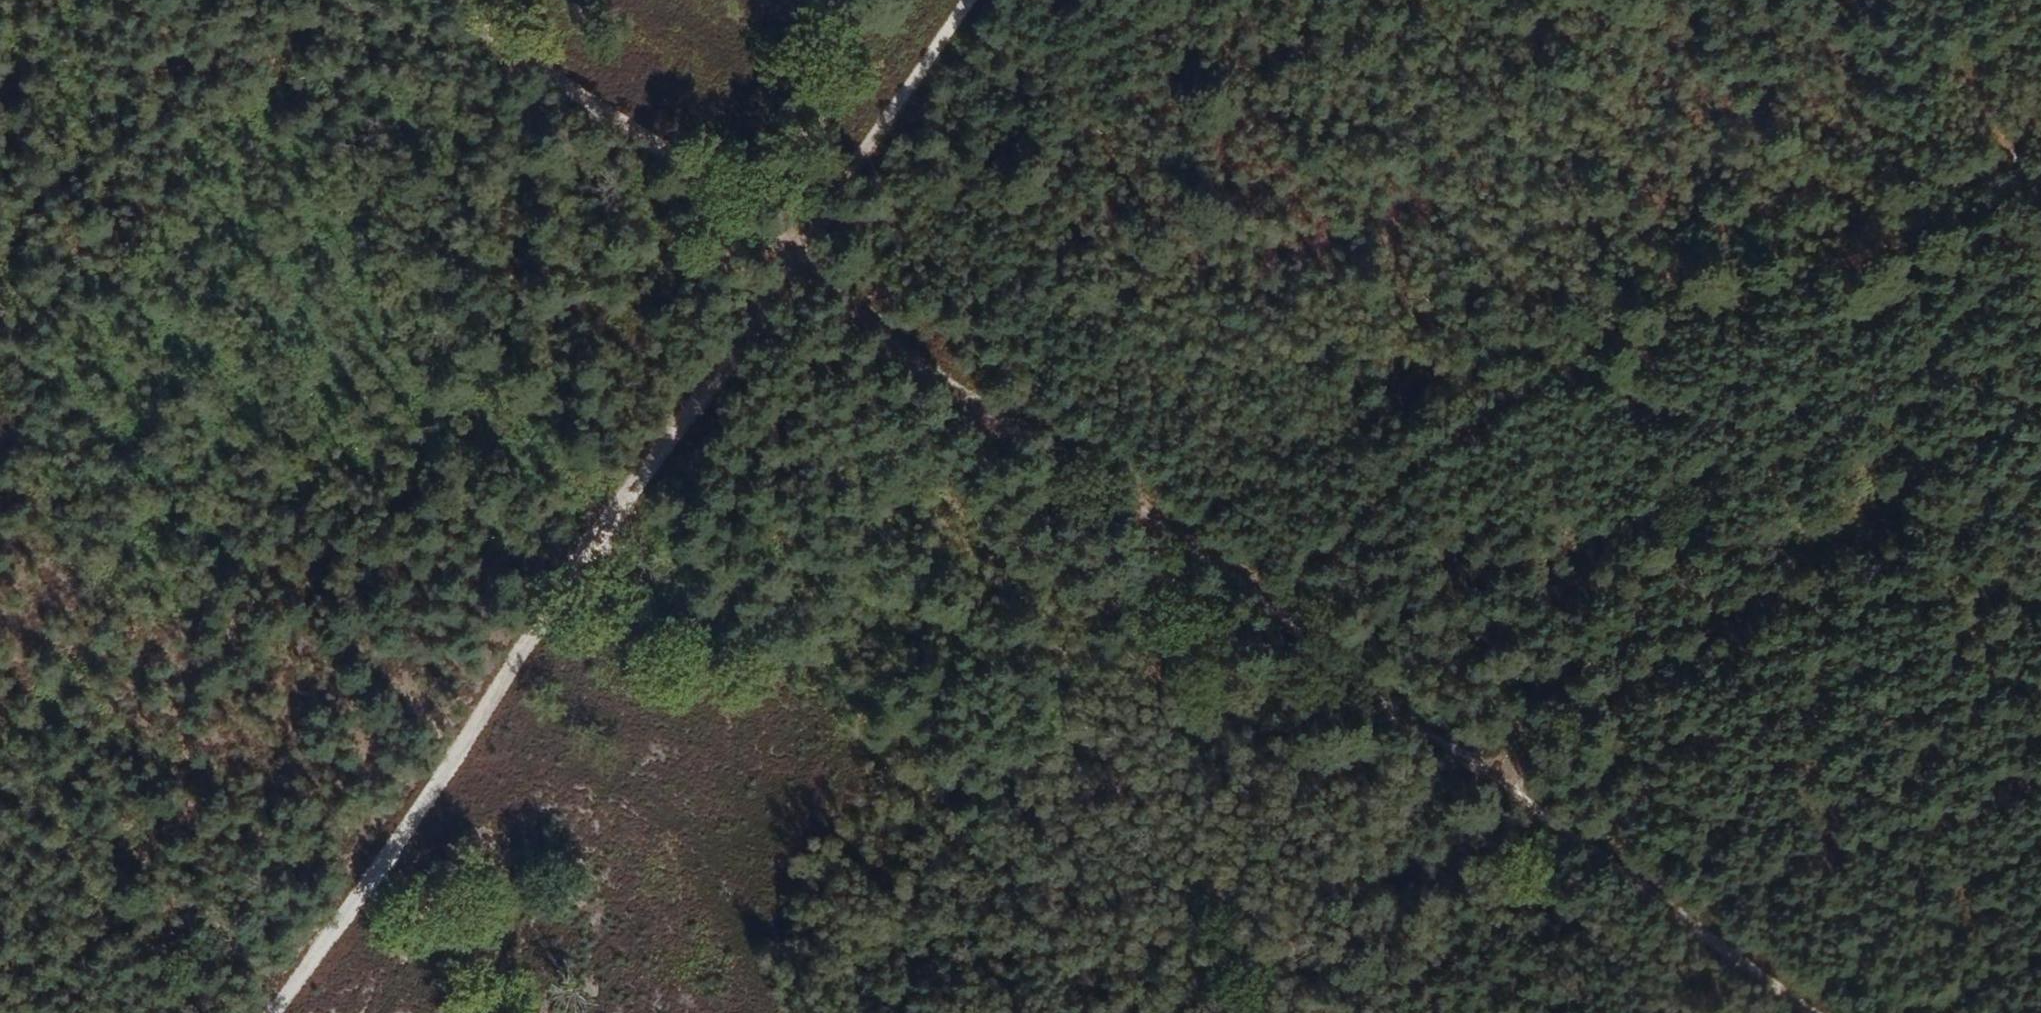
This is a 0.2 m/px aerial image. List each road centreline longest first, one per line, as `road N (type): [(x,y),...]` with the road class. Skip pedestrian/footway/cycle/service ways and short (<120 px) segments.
road 1 (track): [(1799,1012),(436,0)]
road 2 (track): [(280,1012),(854,175)]
road 3 (track): [(975,0),(854,175)]

